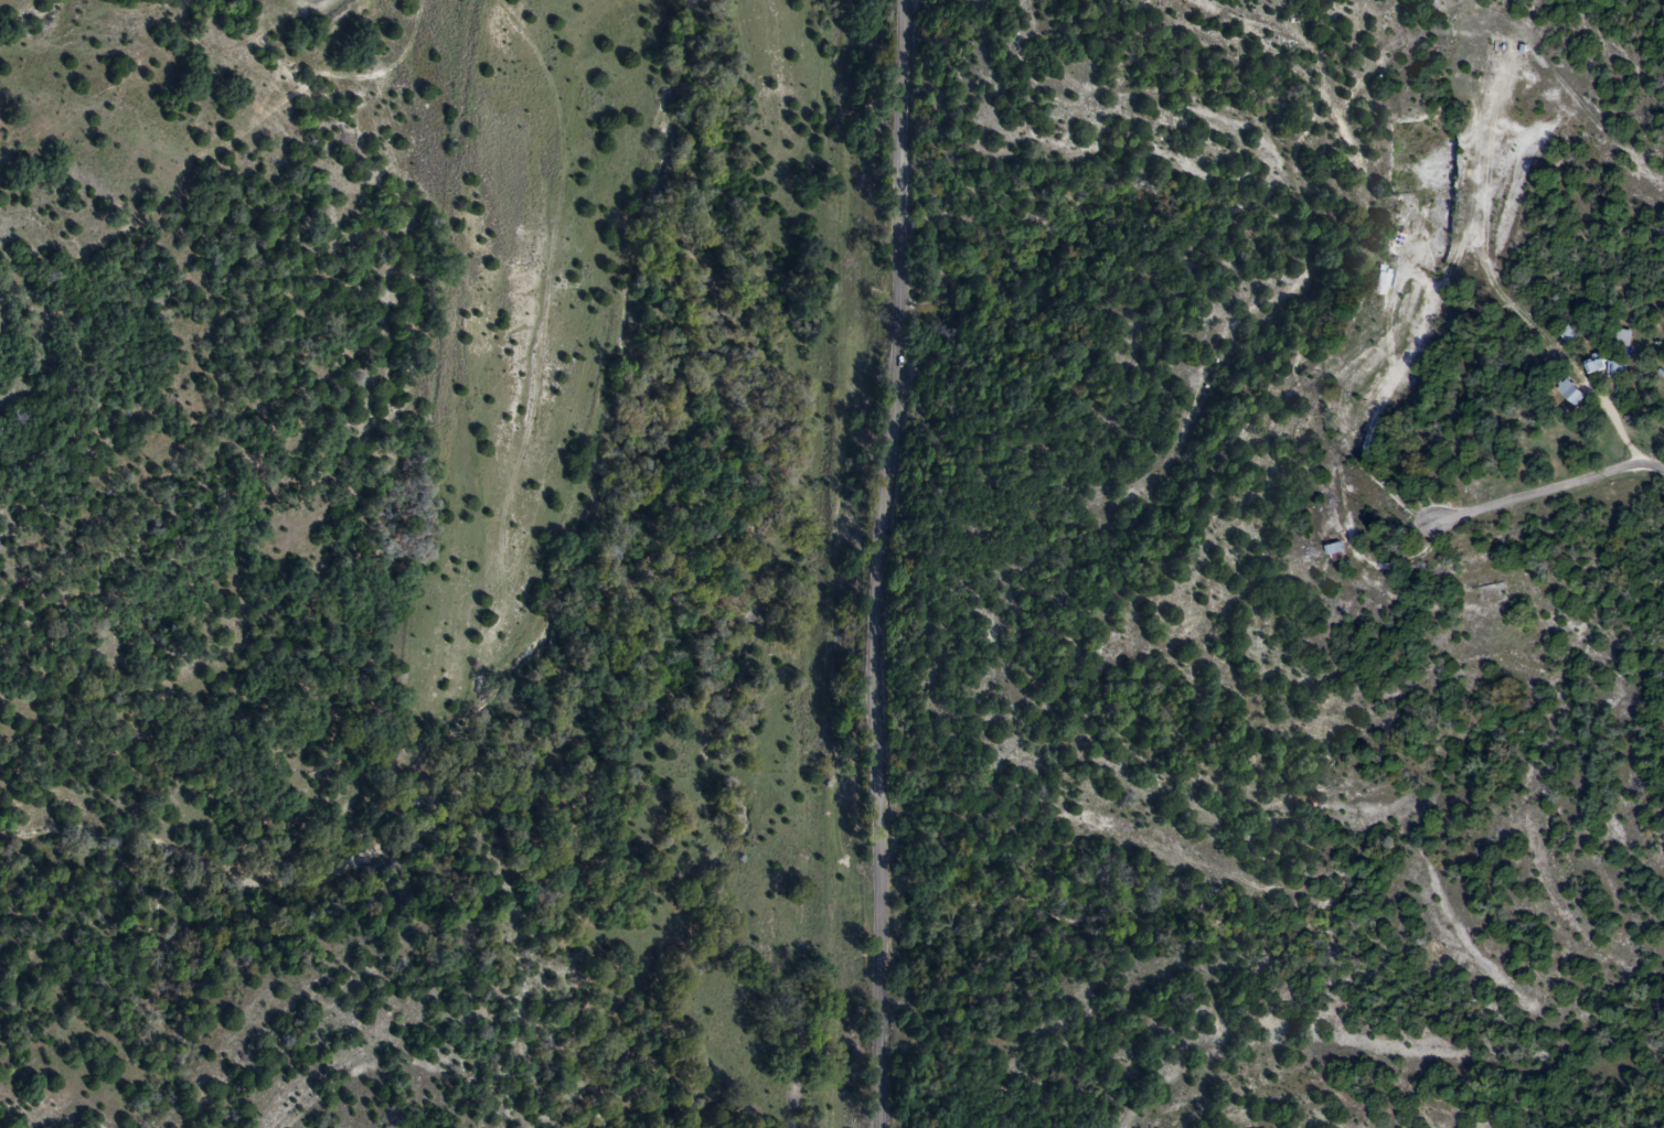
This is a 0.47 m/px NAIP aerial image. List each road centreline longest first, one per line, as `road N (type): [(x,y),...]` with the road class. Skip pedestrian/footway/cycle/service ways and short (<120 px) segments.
road 1 (tertiary): [(883,1127),(879,1005),(908,0)]
road 2 (residential): [(1663,483),(1644,468),(1449,516)]

